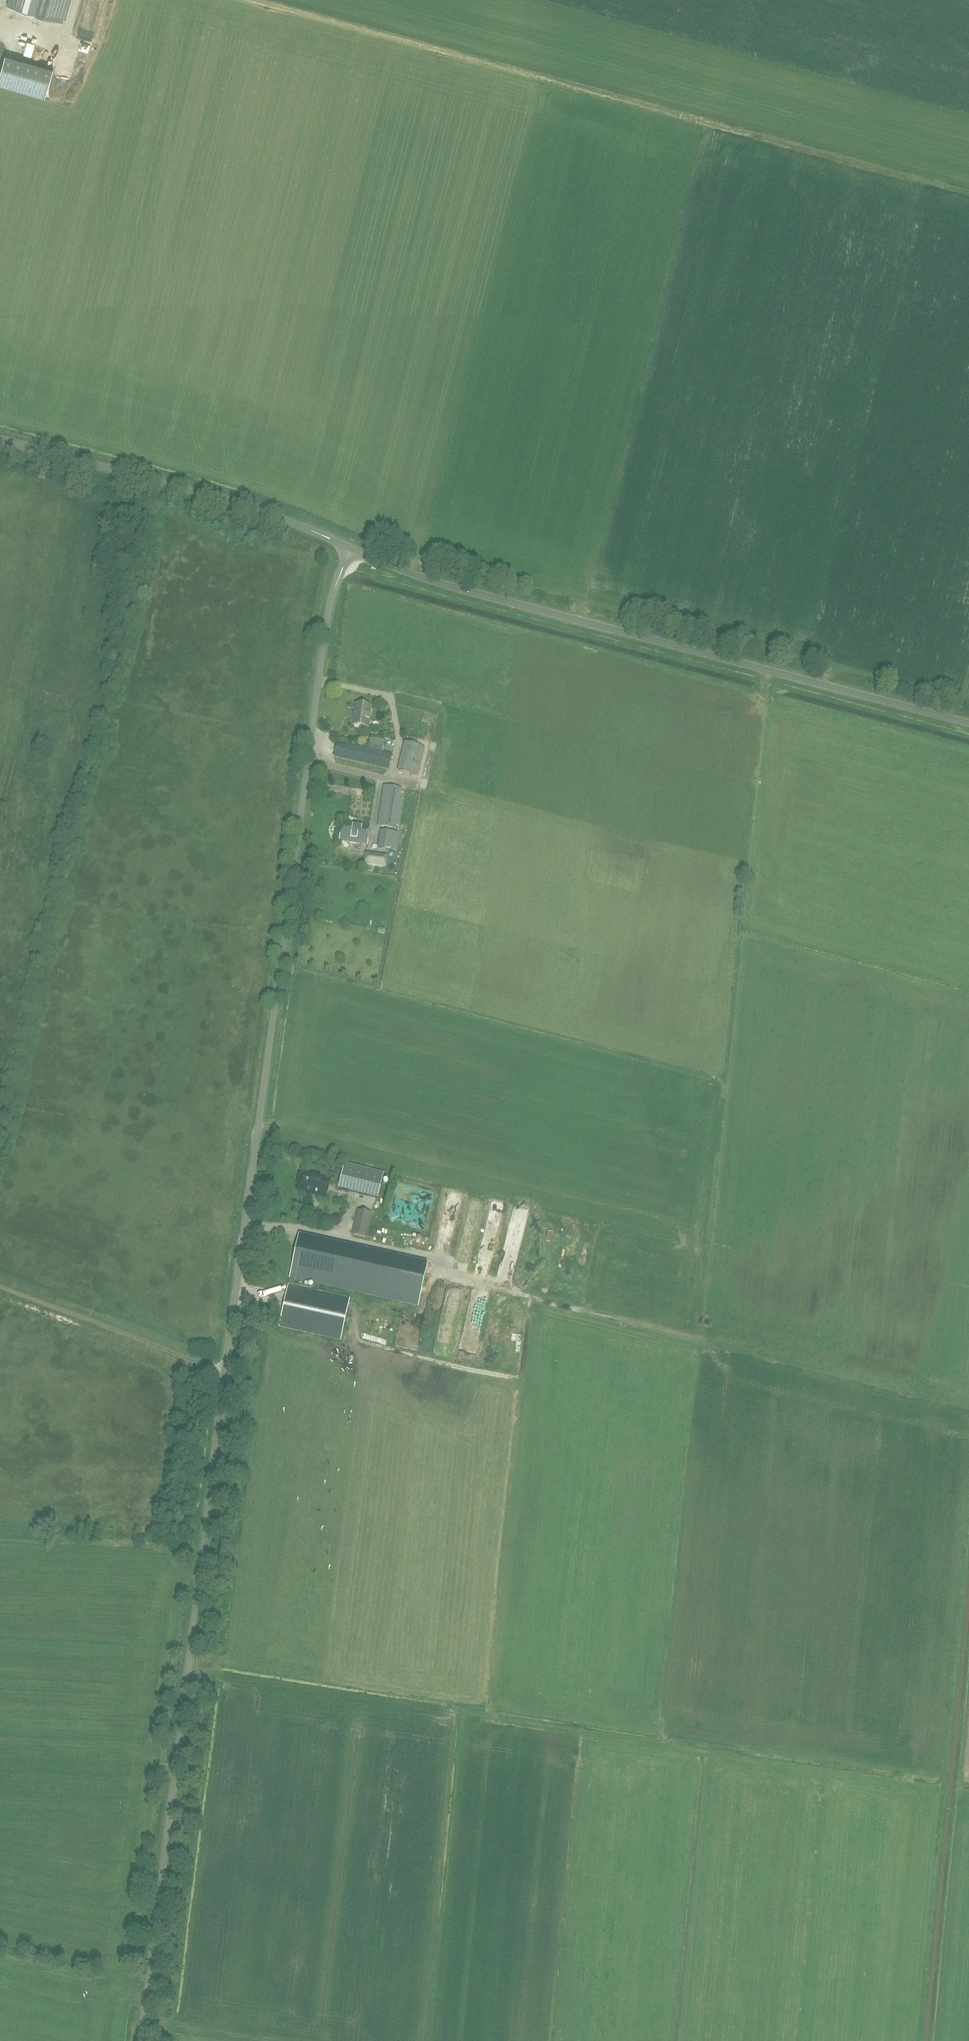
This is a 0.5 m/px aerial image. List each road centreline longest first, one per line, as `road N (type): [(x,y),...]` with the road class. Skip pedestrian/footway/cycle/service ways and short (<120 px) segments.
road 1 (unclassified): [(140,2040),(328,609),(351,549)]
road 2 (unclassified): [(968,723),(453,586),(351,549)]
road 3 (unclassified): [(351,549),(233,501),(0,439)]

